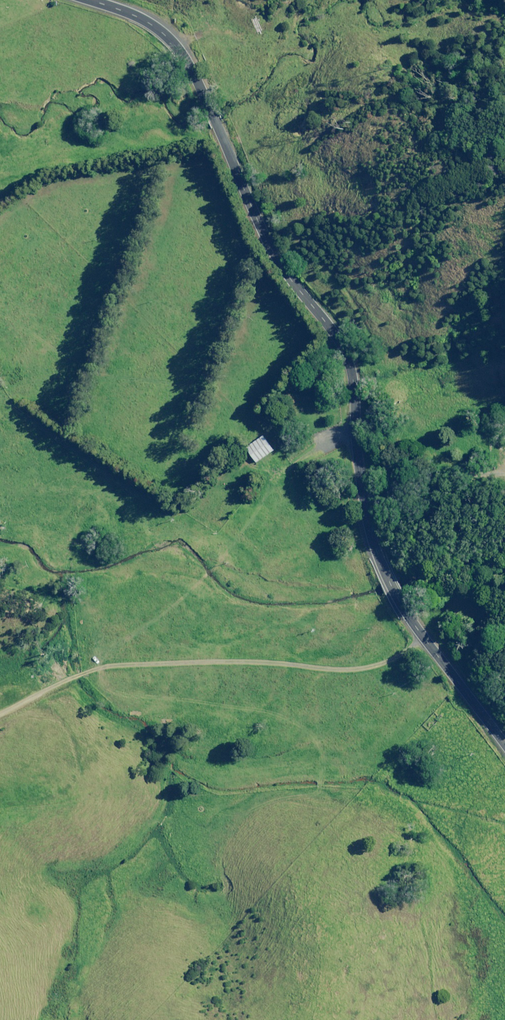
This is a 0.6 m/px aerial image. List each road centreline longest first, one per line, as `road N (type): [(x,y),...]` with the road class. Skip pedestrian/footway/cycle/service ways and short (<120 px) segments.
road 1 (tertiary): [(89,0),(159,30),(187,60),(272,250),(350,355),(365,497),(379,554),(407,618),(504,745)]
road 2 (track): [(423,638),(363,670),(238,661),(98,668),(0,715)]
road 3 (track): [(238,174),(390,102),(451,113),(504,103)]

